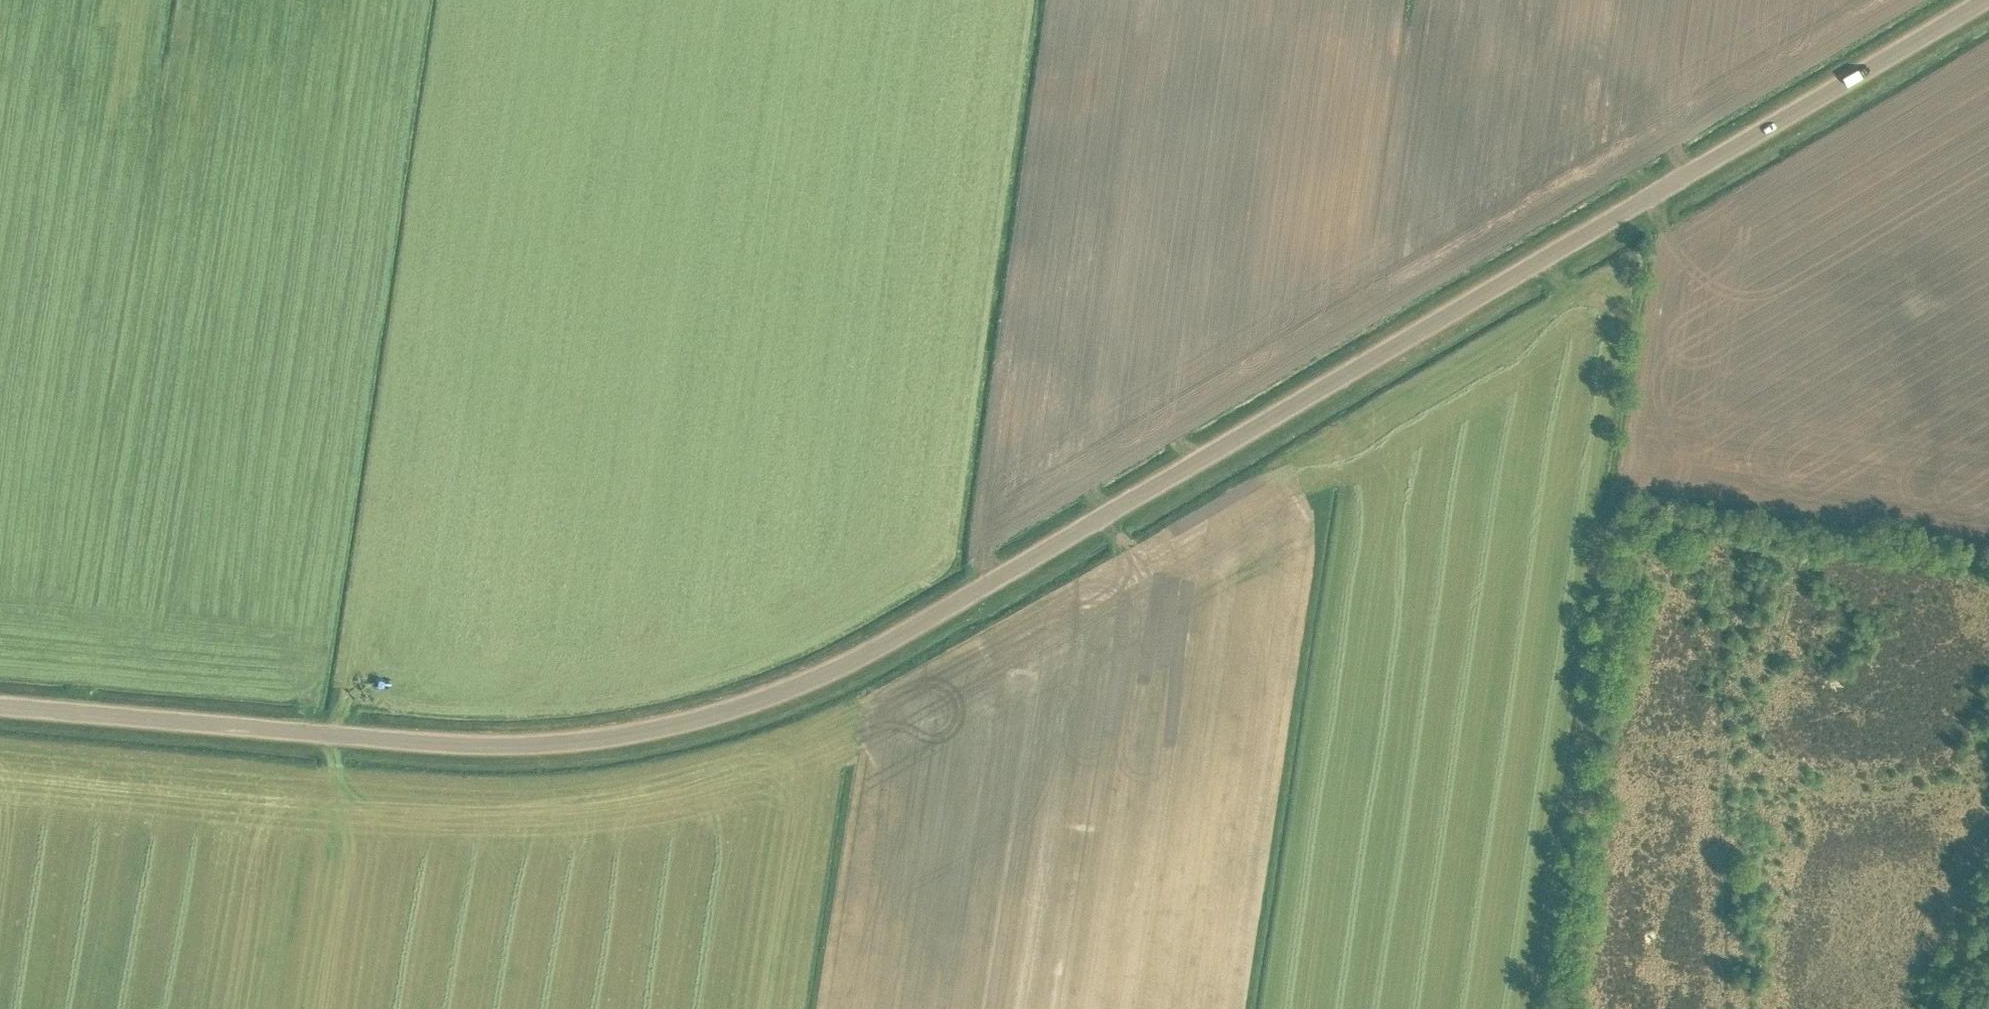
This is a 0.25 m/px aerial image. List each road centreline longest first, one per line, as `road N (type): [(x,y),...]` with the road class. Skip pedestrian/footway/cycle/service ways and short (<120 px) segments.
road 1 (unclassified): [(0,707),(480,749),(655,734),(846,670),(1985,0)]
road 2 (track): [(1604,526),(1524,1008)]

